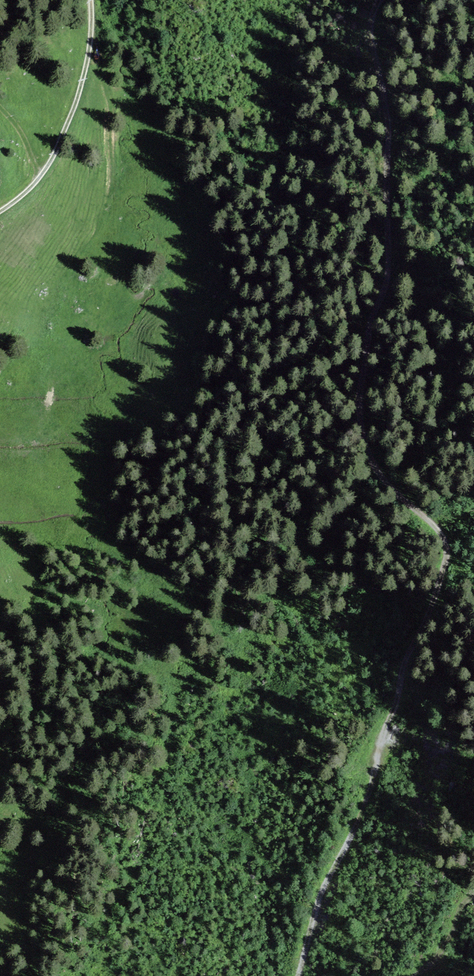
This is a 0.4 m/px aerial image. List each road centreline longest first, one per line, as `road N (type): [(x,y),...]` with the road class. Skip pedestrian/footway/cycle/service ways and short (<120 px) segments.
road 1 (track): [(300,975),(451,556),(444,537),(375,469),(362,440),(371,318),(389,262),(387,123),(372,32),(380,0)]
road 2 (track): [(92,0),(86,70),(67,127),(48,167),(0,212)]

